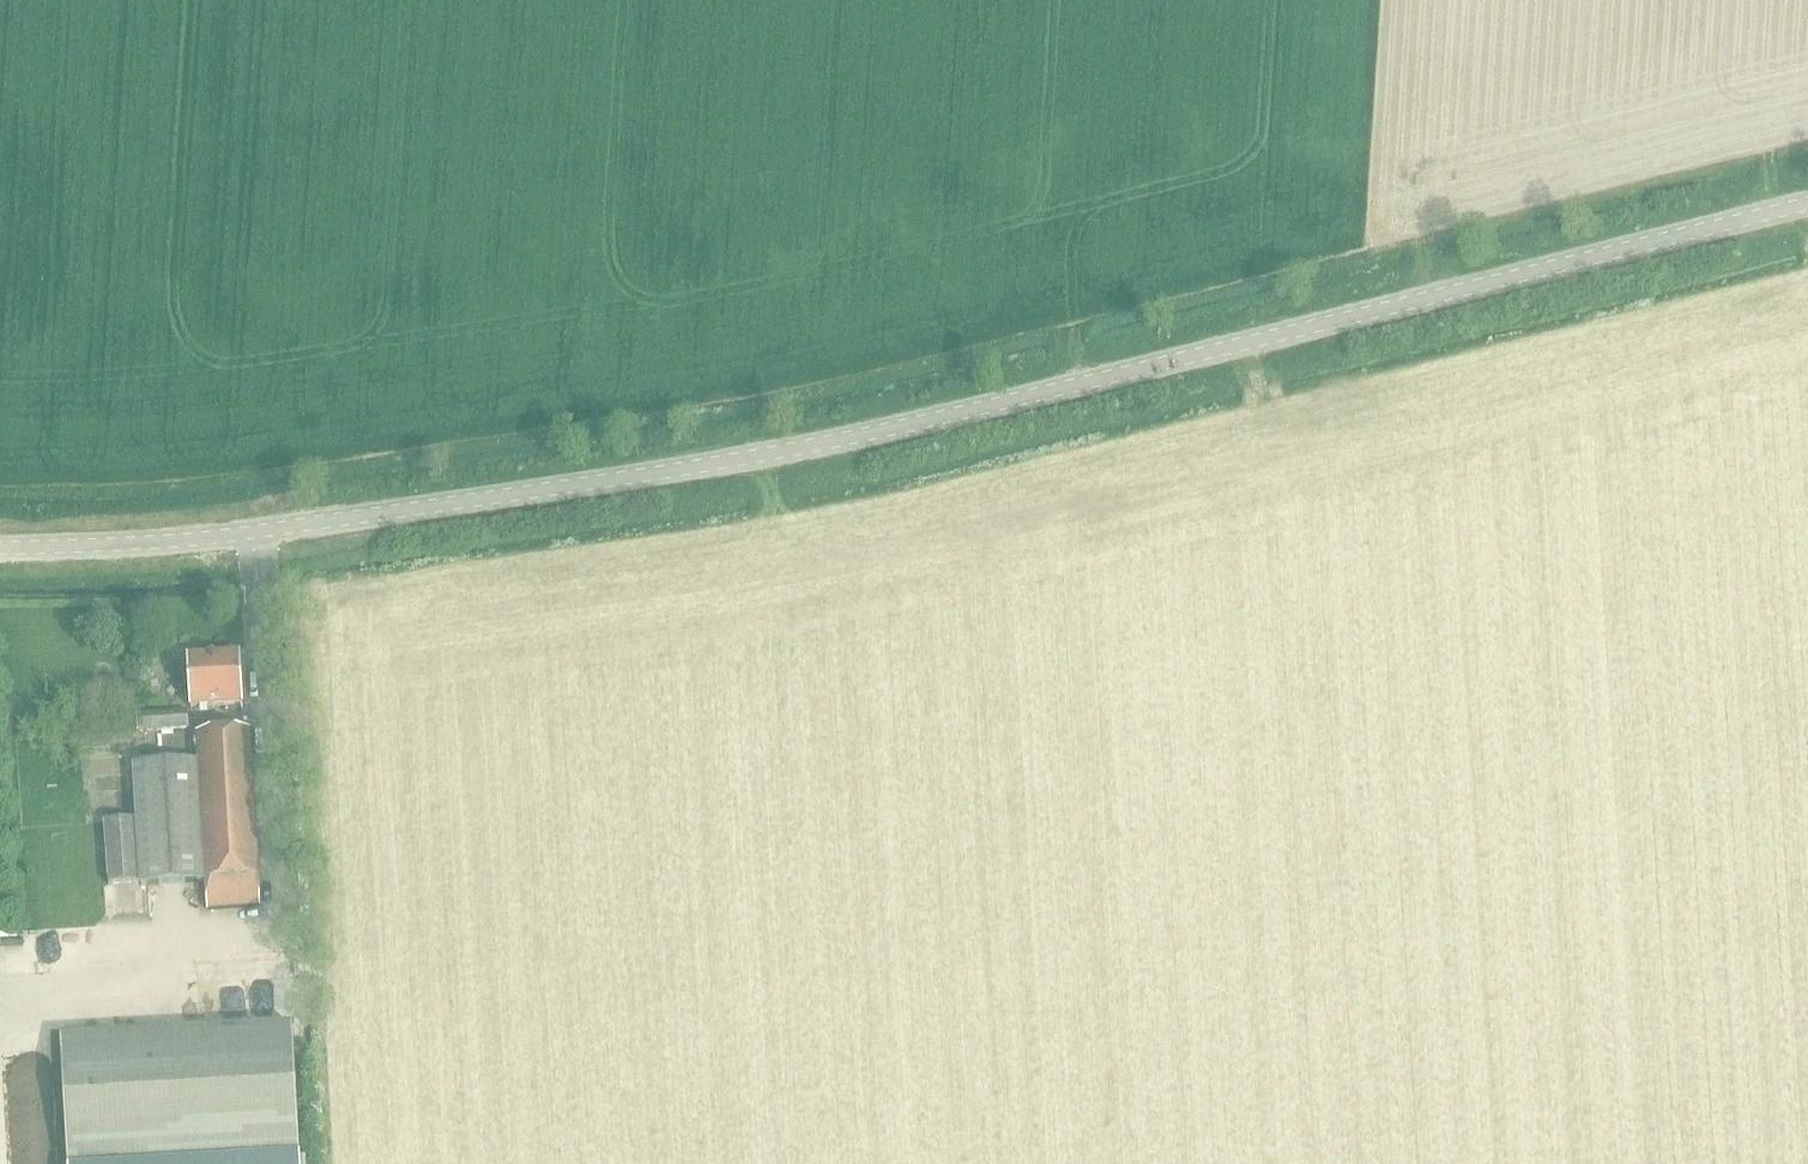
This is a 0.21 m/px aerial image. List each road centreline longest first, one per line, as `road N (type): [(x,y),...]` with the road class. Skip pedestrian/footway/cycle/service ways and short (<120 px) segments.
road 1 (tertiary): [(0,546),(255,532),(763,456),(1807,203)]

